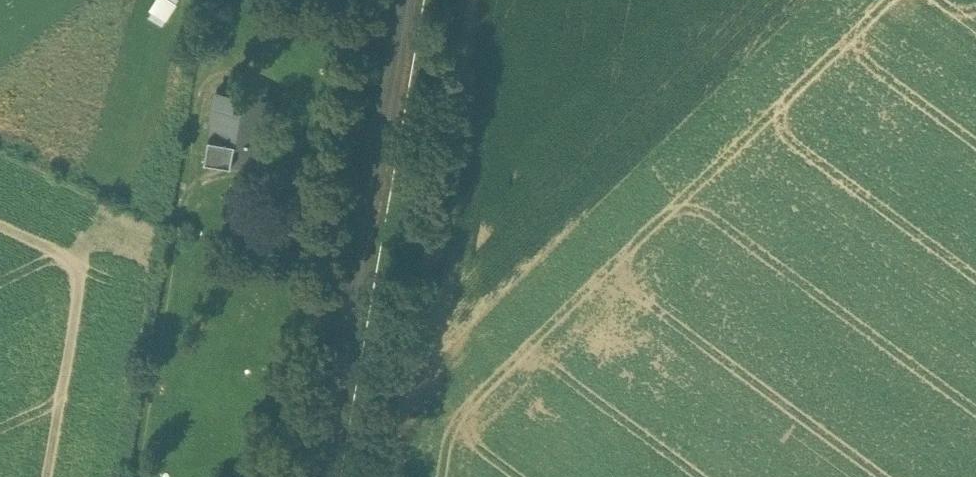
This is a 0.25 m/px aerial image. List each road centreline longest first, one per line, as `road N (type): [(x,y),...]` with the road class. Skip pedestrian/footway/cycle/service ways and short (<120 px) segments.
road 1 (residential): [(137,476),(174,212)]

